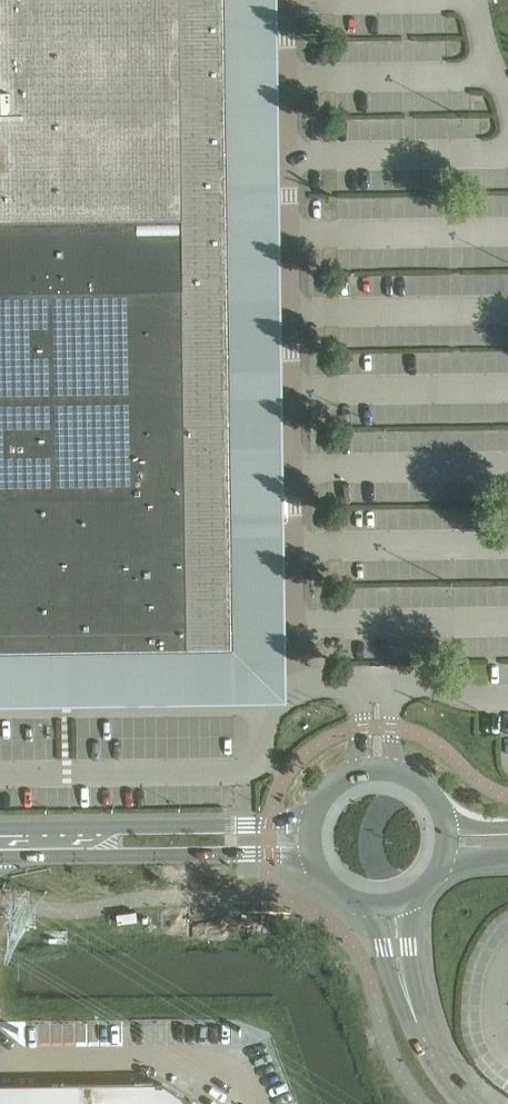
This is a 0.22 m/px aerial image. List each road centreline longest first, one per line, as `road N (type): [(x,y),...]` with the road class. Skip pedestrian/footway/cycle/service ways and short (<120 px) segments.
road 1 (tertiary): [(0,859),(269,854),(311,868)]
road 2 (tertiary): [(311,814),(269,825),(0,828)]
road 3 (tertiary): [(444,818),(419,783),(371,770),(339,780),(311,814)]
road 4 (tertiary): [(402,978),(434,1055),(465,1103)]

